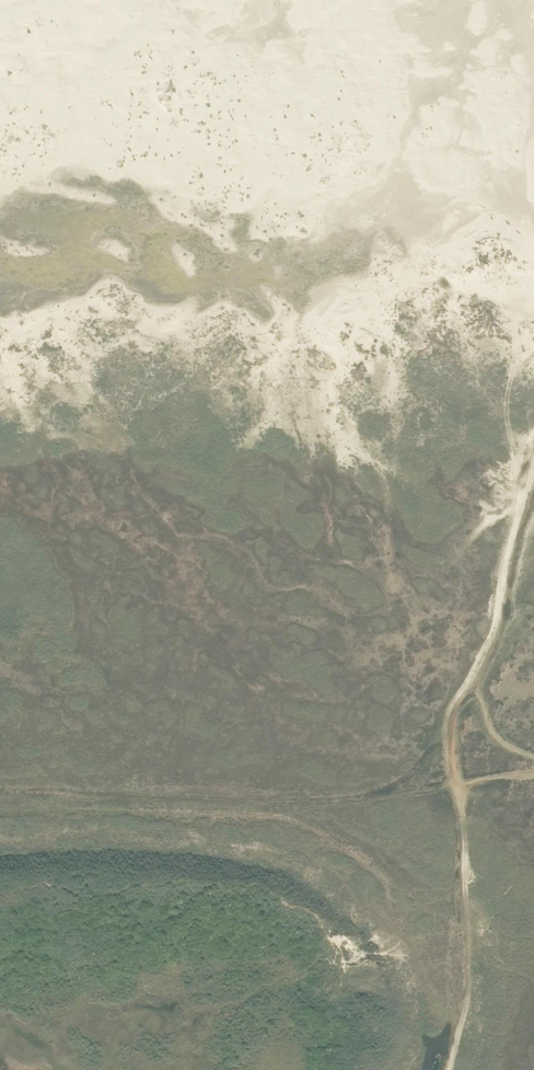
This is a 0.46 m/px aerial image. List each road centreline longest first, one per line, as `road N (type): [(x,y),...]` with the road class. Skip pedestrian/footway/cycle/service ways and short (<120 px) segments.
road 1 (track): [(362,801),(0,796)]
road 2 (track): [(453,786),(451,731),(498,646),(533,499)]
road 3 (track): [(455,1069),(472,982),(453,786)]

